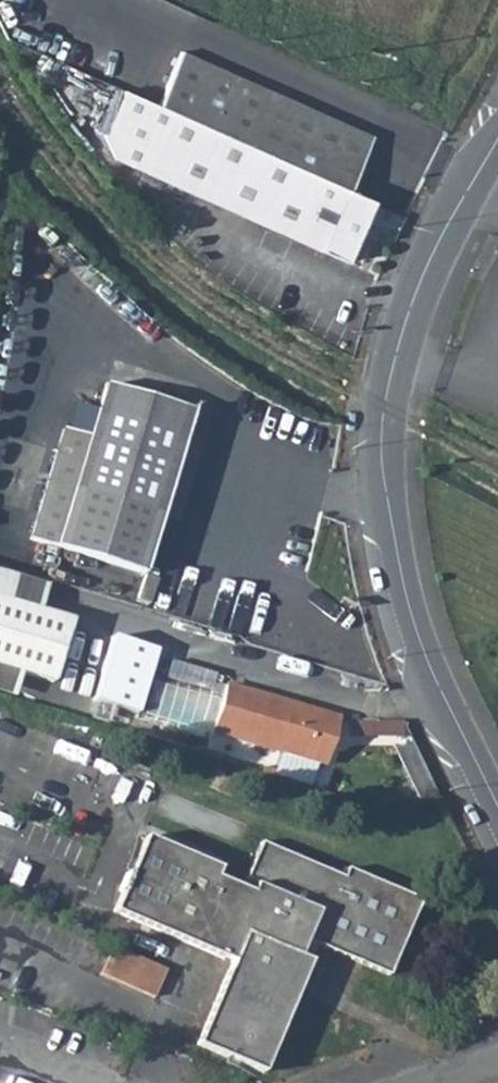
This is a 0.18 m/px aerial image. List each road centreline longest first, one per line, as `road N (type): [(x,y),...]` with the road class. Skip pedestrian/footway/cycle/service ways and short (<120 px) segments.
road 1 (residential): [(497,134),(408,309),(380,440),(399,568),(421,643),(497,806)]

